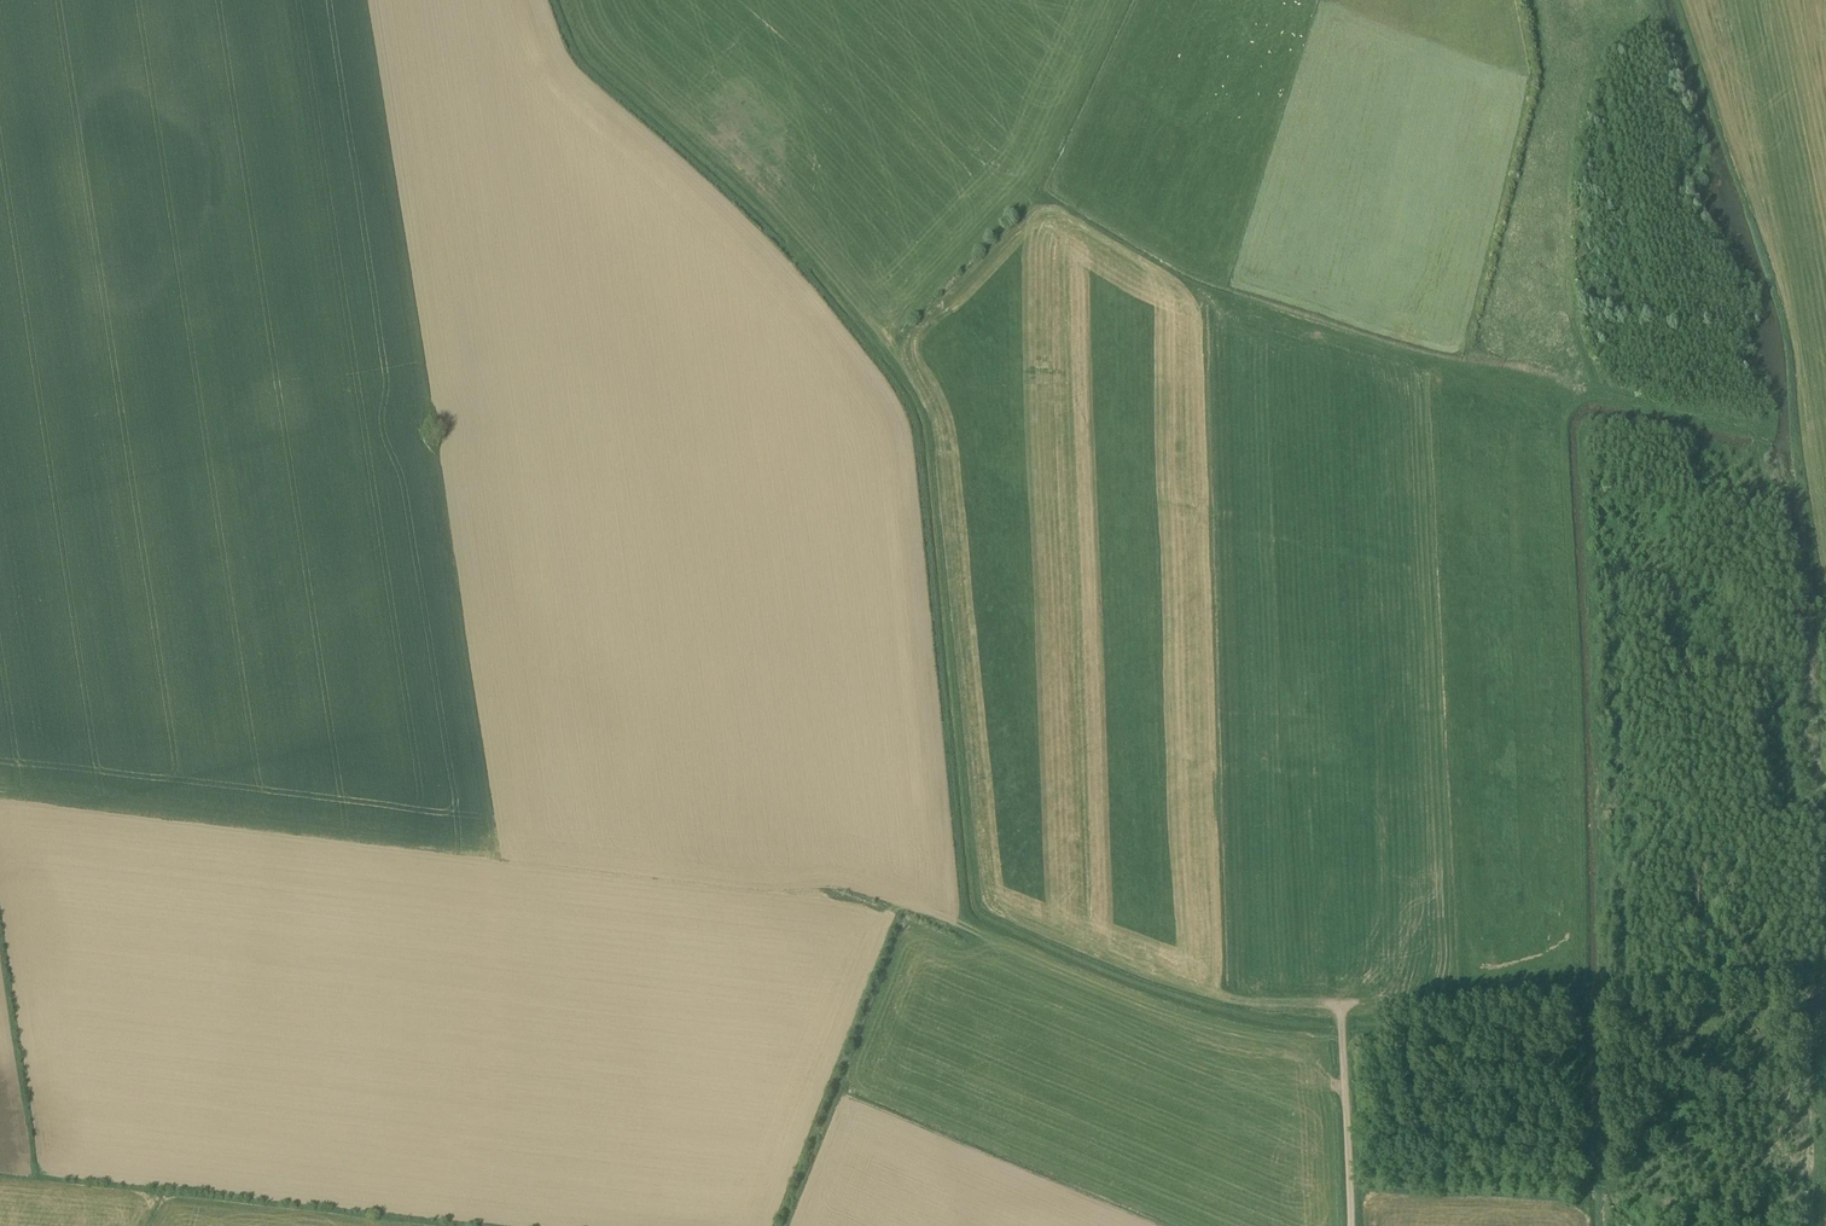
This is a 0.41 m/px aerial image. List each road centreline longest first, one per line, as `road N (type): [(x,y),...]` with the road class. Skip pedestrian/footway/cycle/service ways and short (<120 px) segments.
road 1 (track): [(550,0),(577,74),(764,230),(909,418),(965,921),(1050,974),(1312,1084),(1347,1092)]
road 2 (unclassified): [(1351,1225),(1343,1004)]

